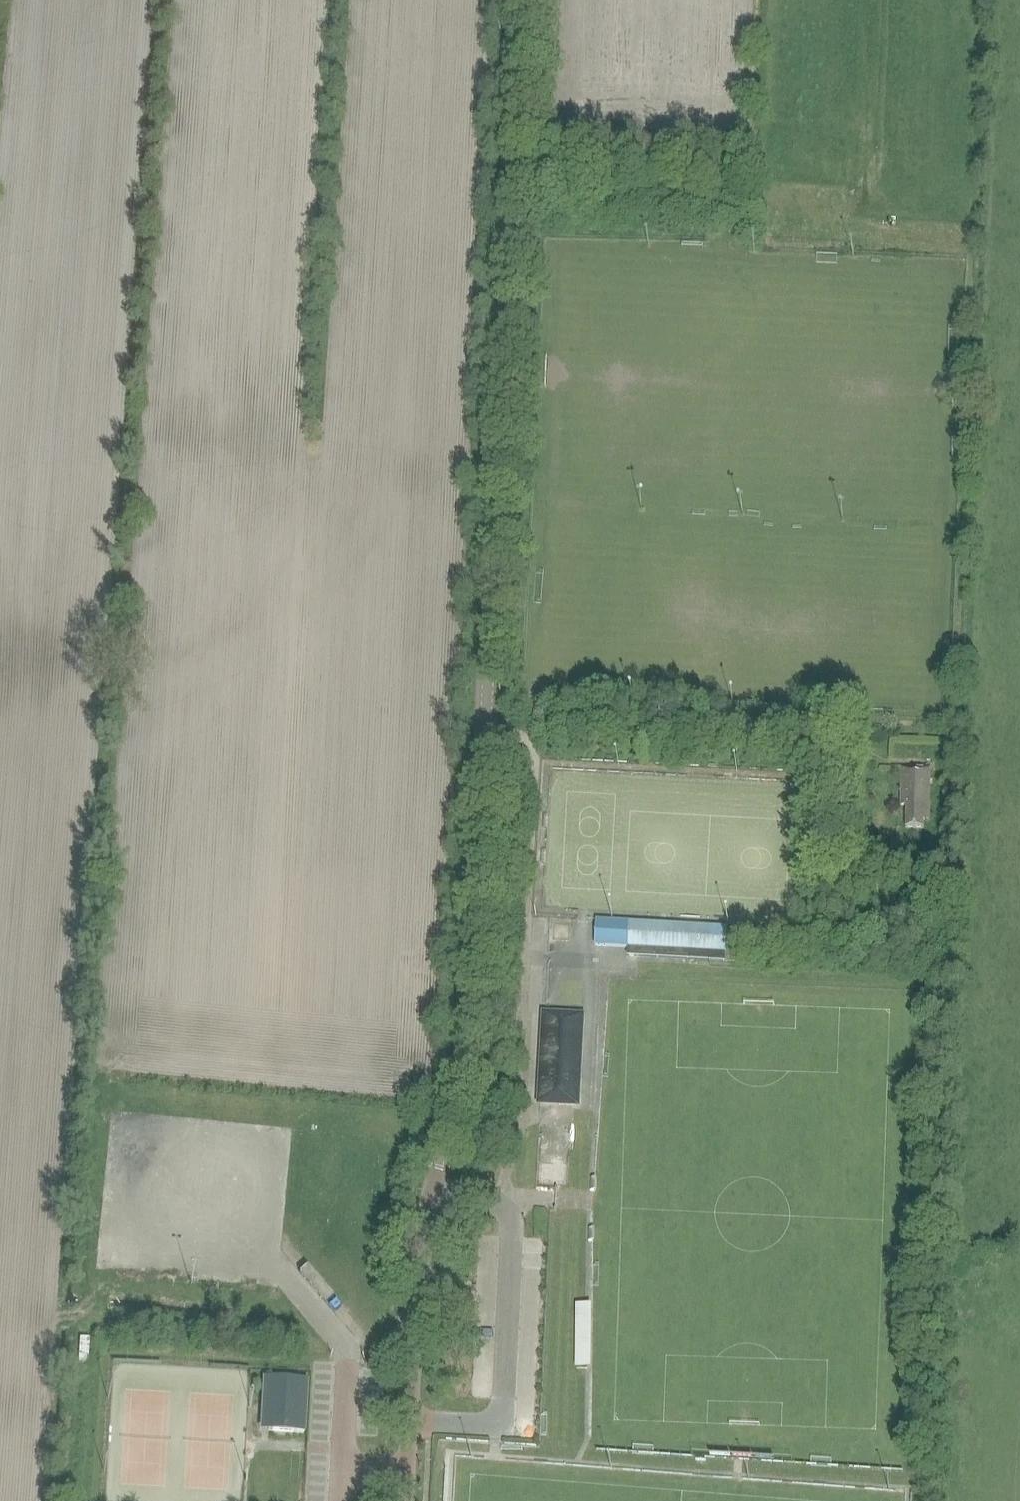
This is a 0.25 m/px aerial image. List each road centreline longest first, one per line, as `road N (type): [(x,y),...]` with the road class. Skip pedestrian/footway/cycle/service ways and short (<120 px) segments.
road 1 (tertiary): [(406,1500),(421,1229),(471,995),(521,0)]

